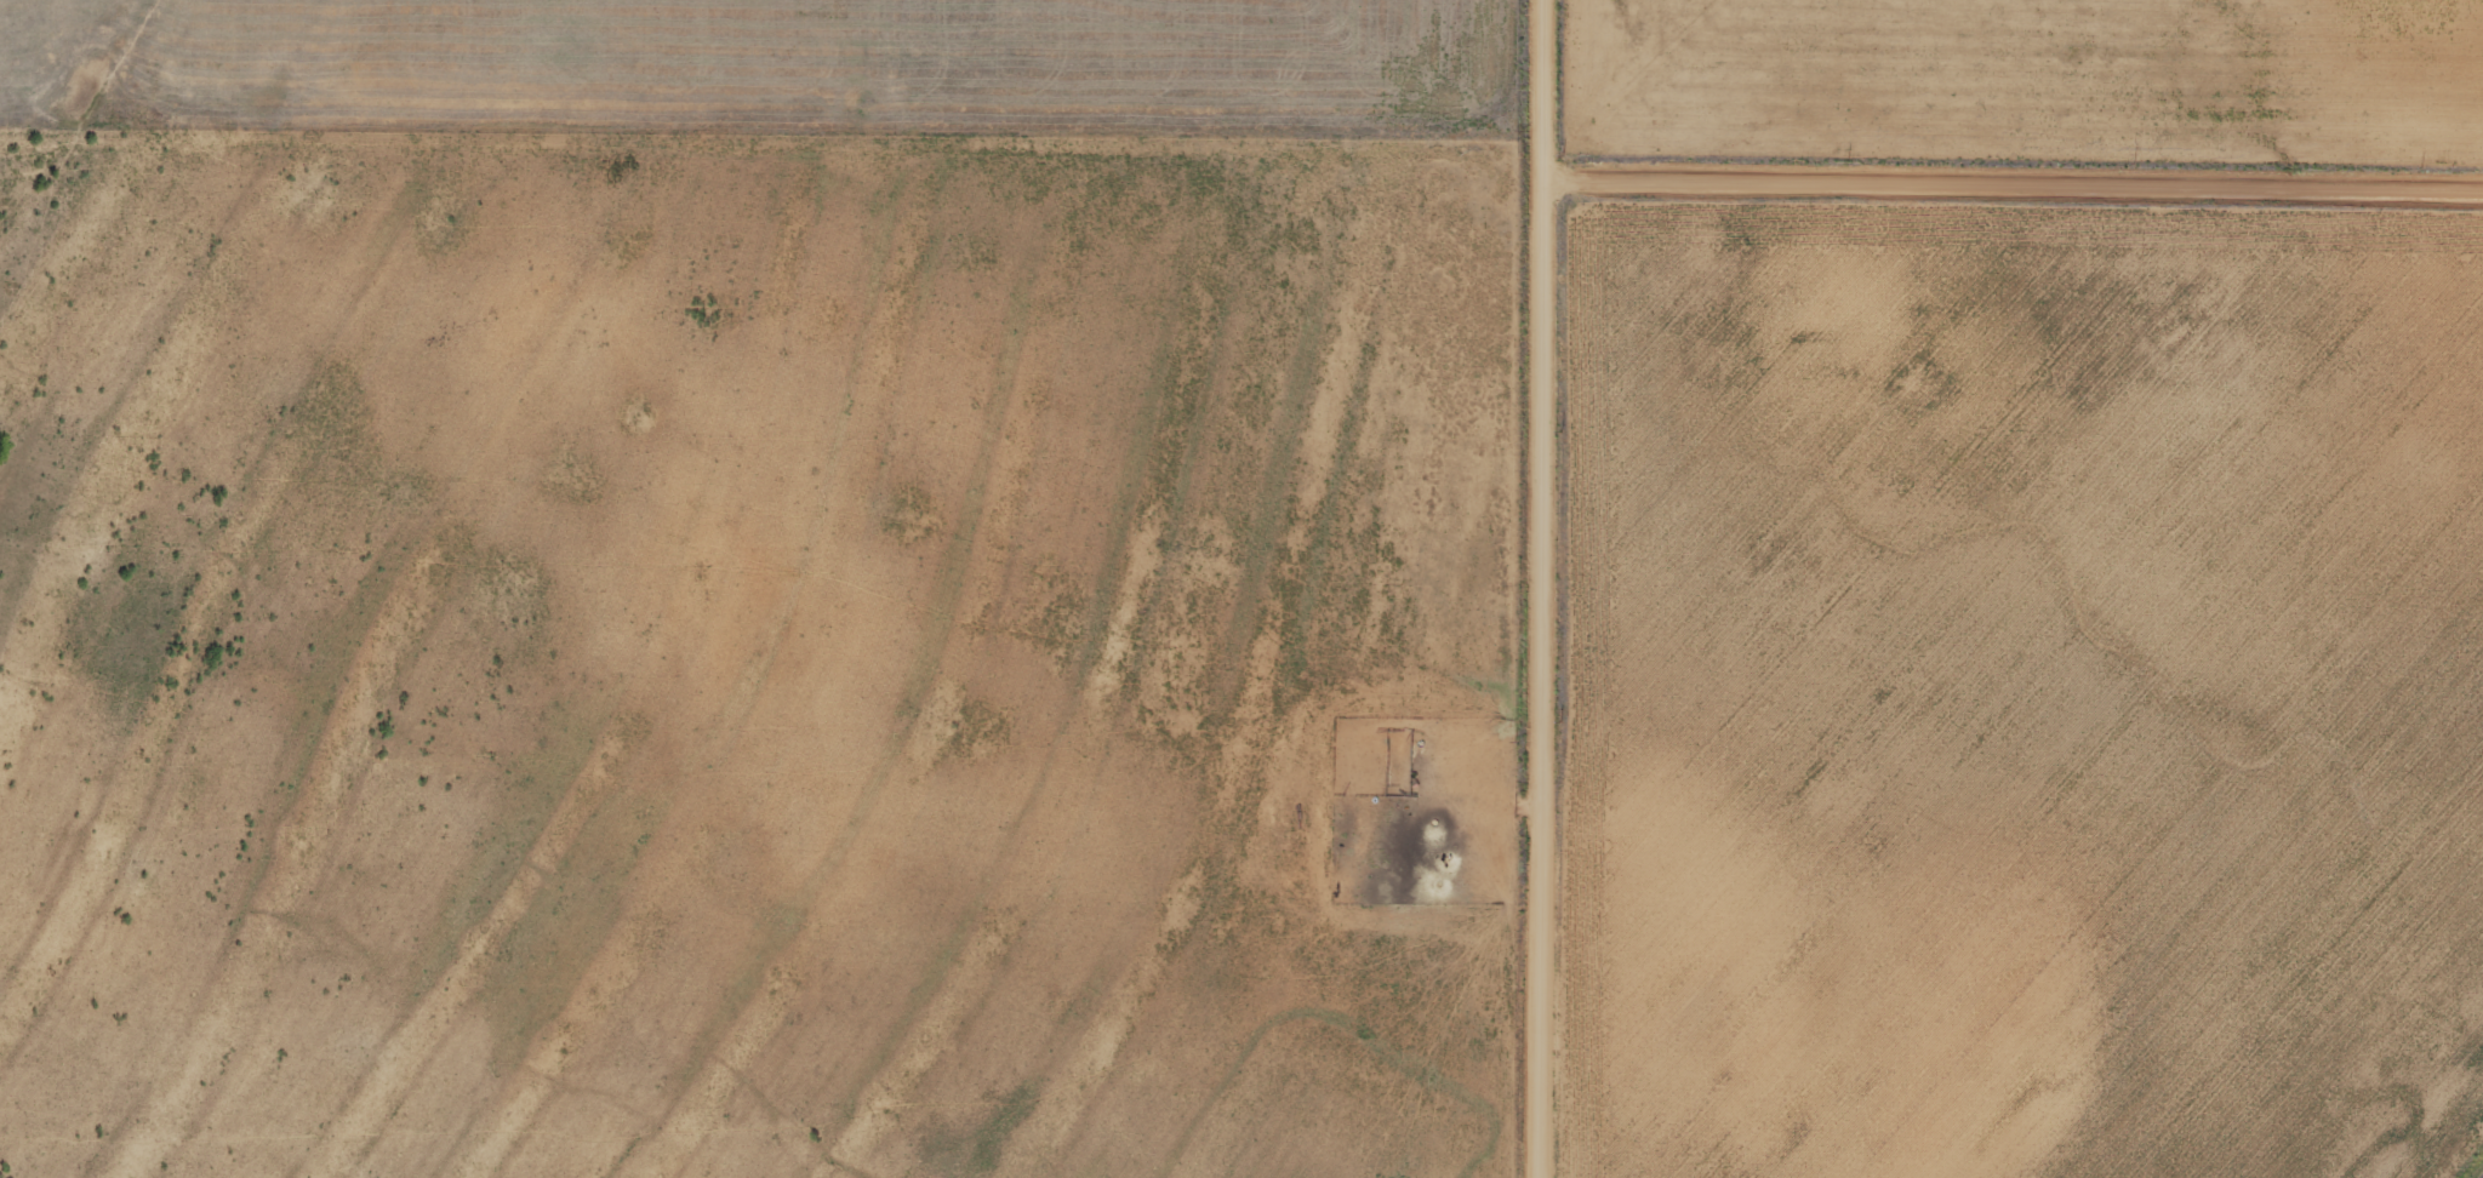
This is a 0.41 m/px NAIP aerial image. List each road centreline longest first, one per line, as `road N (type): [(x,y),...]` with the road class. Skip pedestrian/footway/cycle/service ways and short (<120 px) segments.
road 1 (residential): [(1548,1177),(1553,0)]
road 2 (residential): [(2482,186),(1553,176)]

